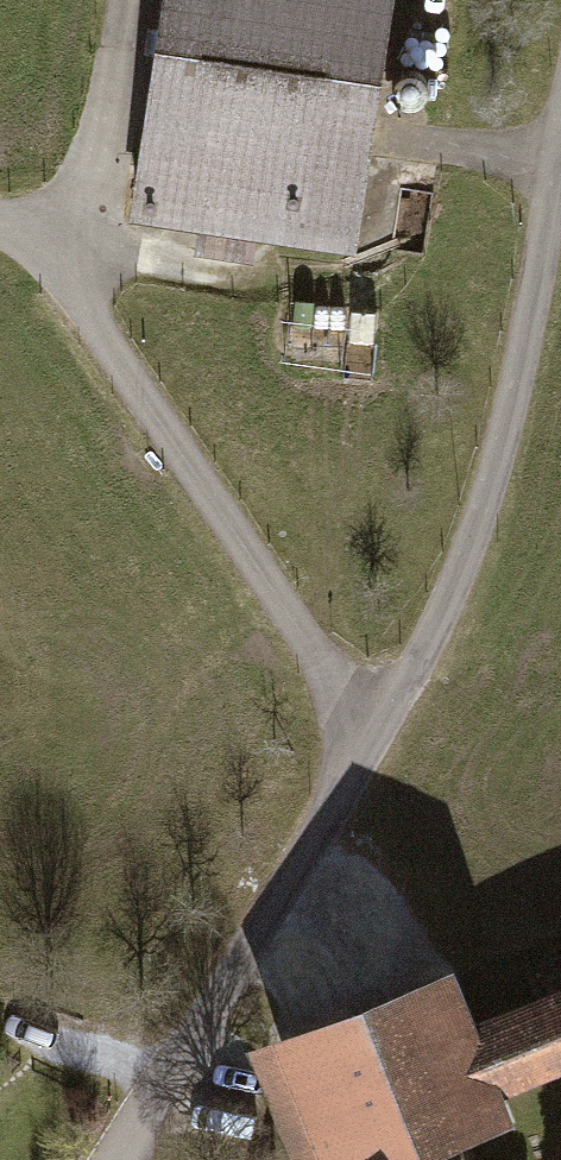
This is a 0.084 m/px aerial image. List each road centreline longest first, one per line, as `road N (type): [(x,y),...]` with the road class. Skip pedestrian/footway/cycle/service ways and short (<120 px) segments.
road 1 (residential): [(127,1159),(454,602),(511,431),(560,151)]
road 2 (track): [(0,228),(36,240),(370,748)]
road 3 (track): [(126,0),(77,224),(36,240)]

